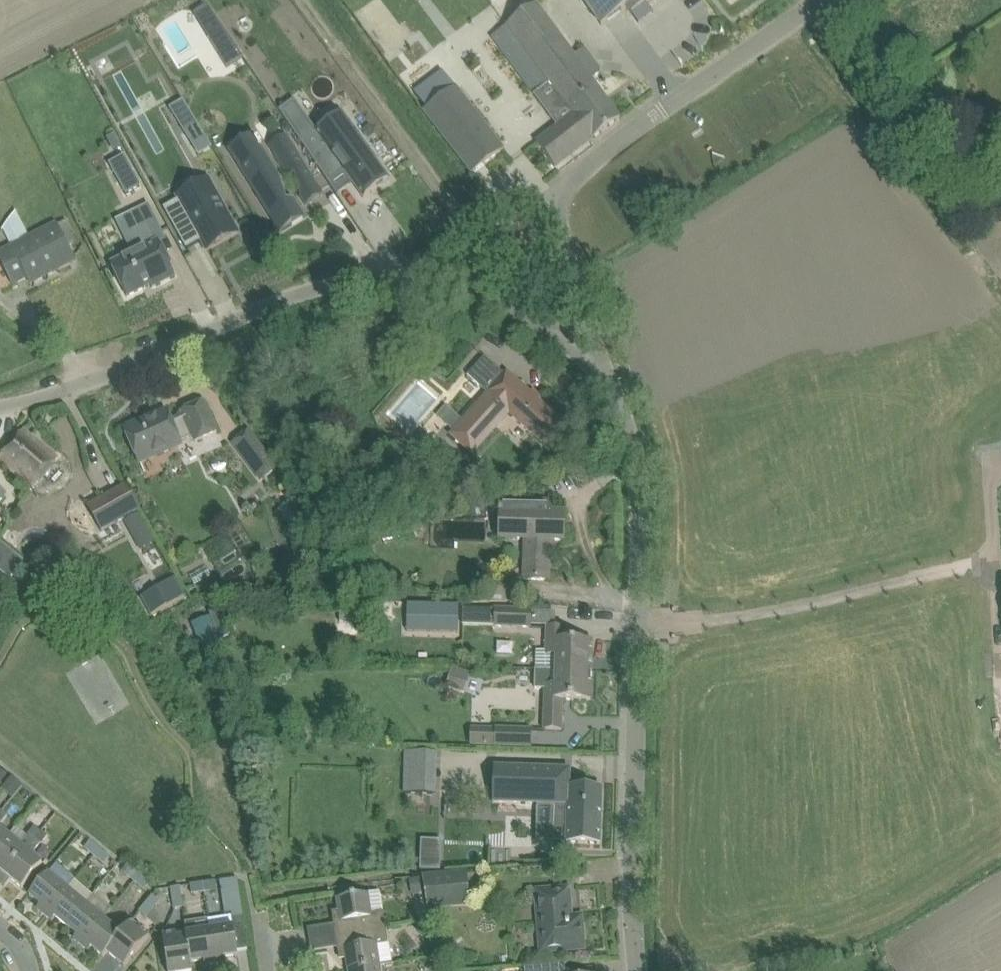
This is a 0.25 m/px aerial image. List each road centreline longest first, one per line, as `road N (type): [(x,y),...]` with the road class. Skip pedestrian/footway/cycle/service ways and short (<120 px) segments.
road 1 (unclassified): [(628,970),(628,508),(608,381)]
road 2 (residential): [(0,408),(35,402),(283,296),(394,273)]
road 3 (unclassified): [(550,186),(822,0)]
road 4 (unclassified): [(608,381),(547,335),(455,291),(394,273)]
road 5 (unclassified): [(608,381),(550,186)]
road 6 (unclassified): [(394,273),(550,186)]

